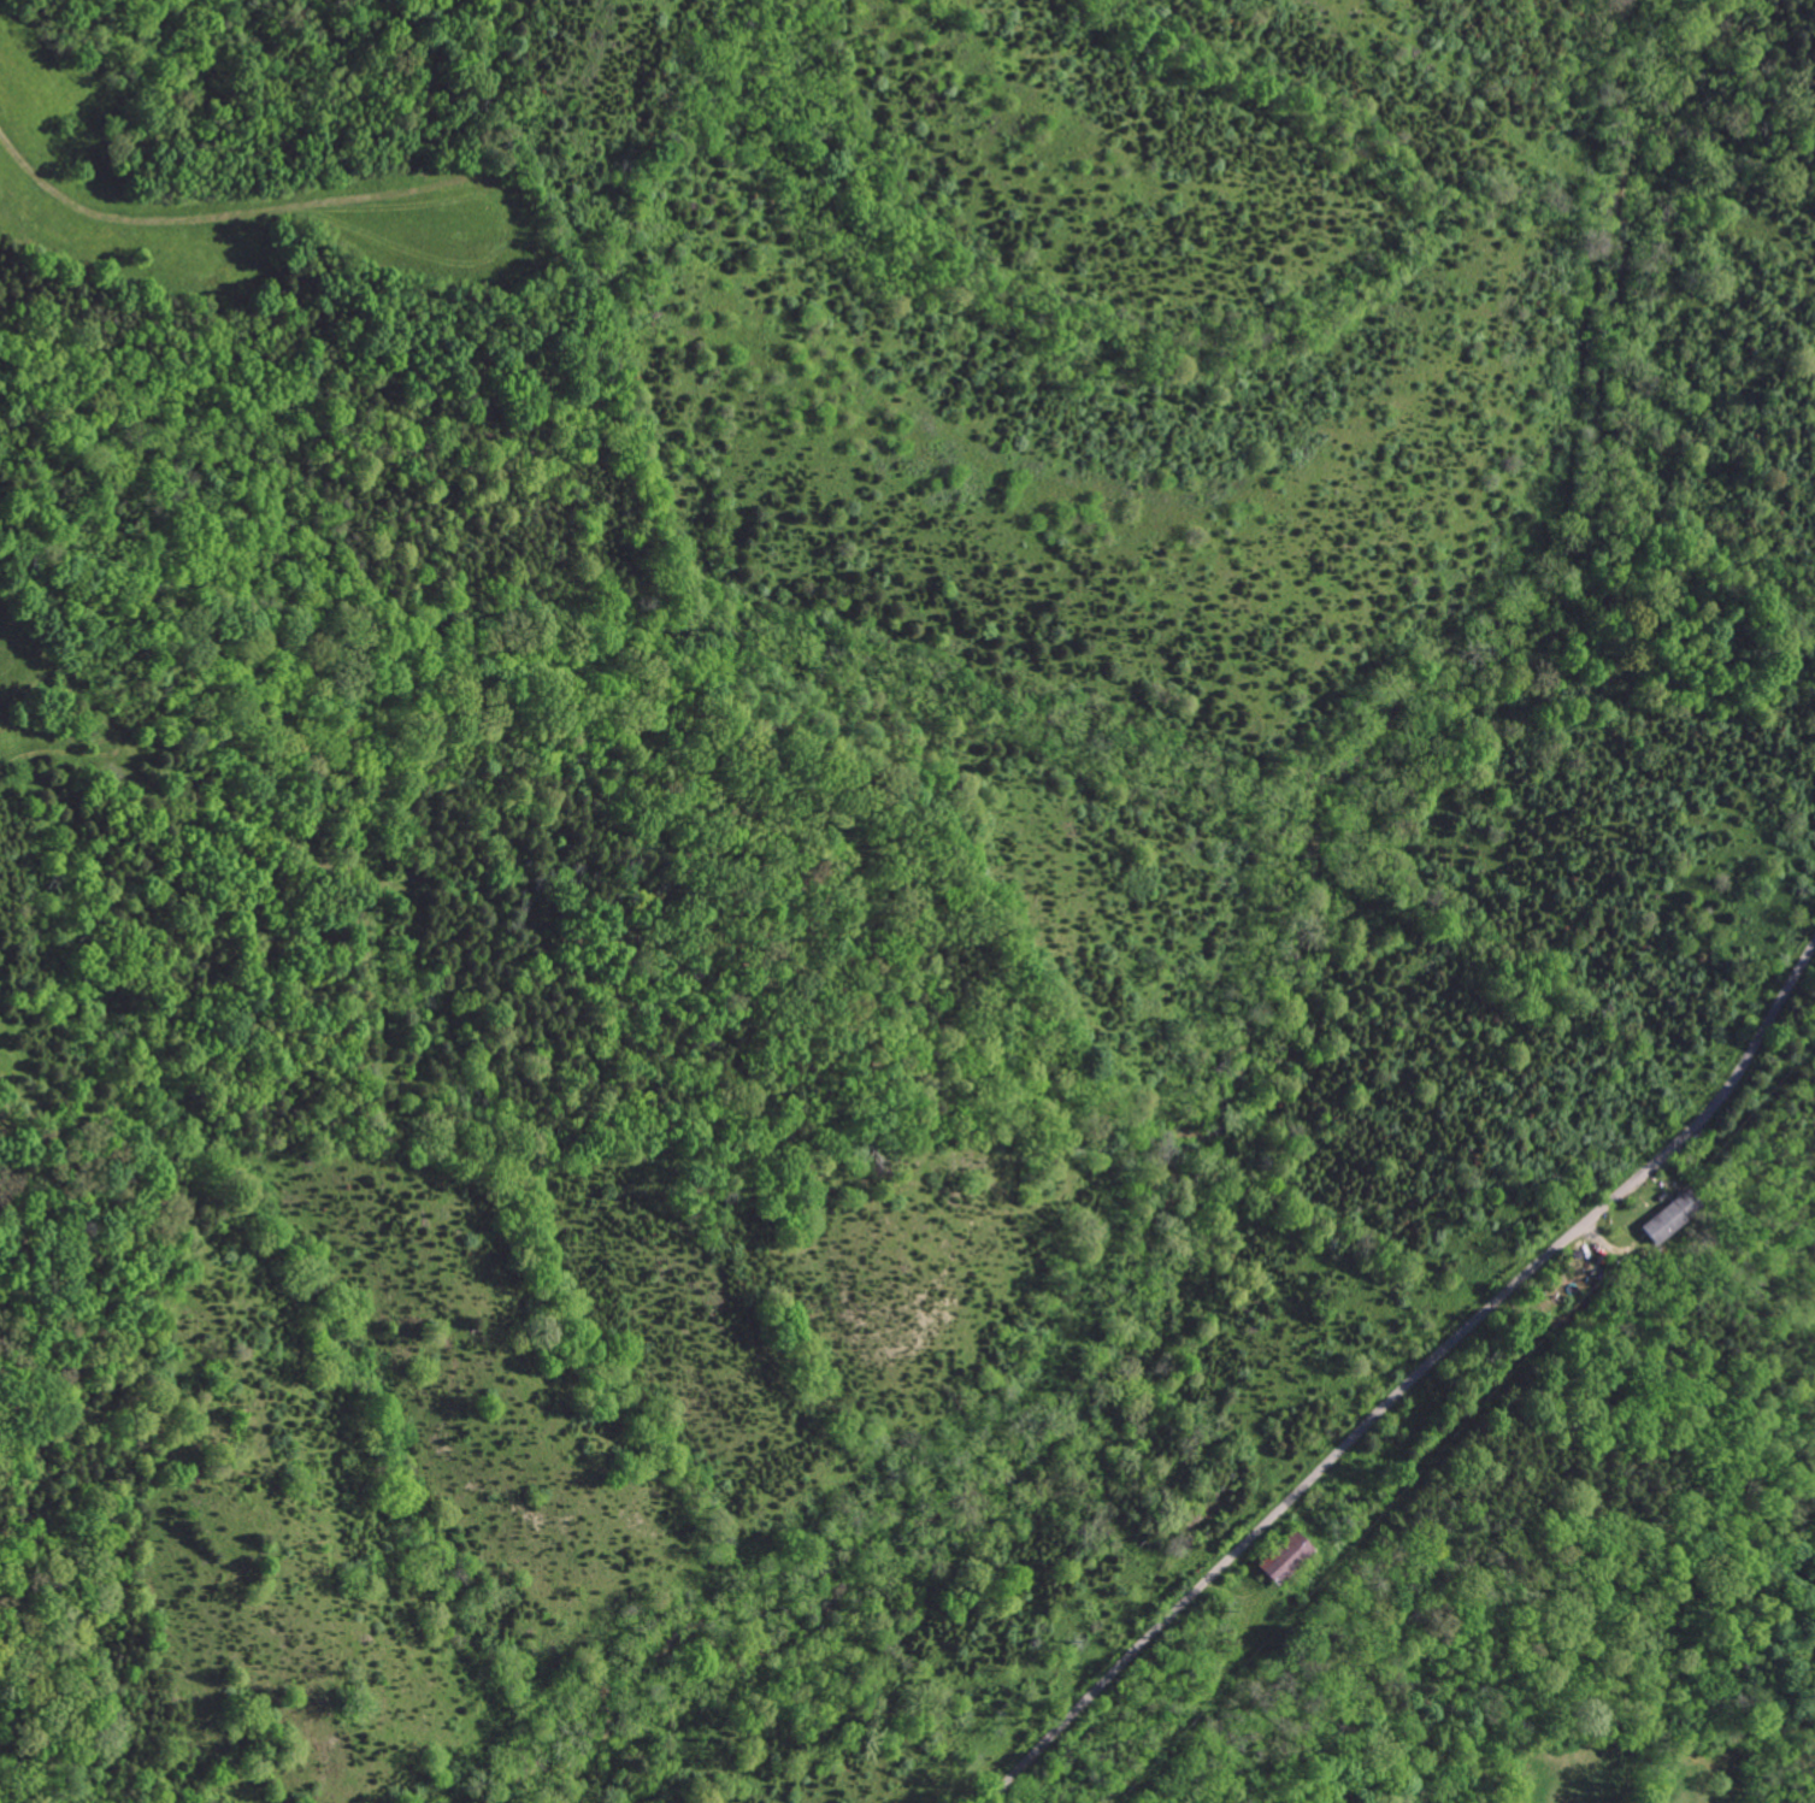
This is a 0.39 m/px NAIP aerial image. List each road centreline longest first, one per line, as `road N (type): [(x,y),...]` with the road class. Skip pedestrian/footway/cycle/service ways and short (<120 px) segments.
road 1 (residential): [(990,1802),(1413,1385),(1685,1139),(1727,1090),(1814,945)]

